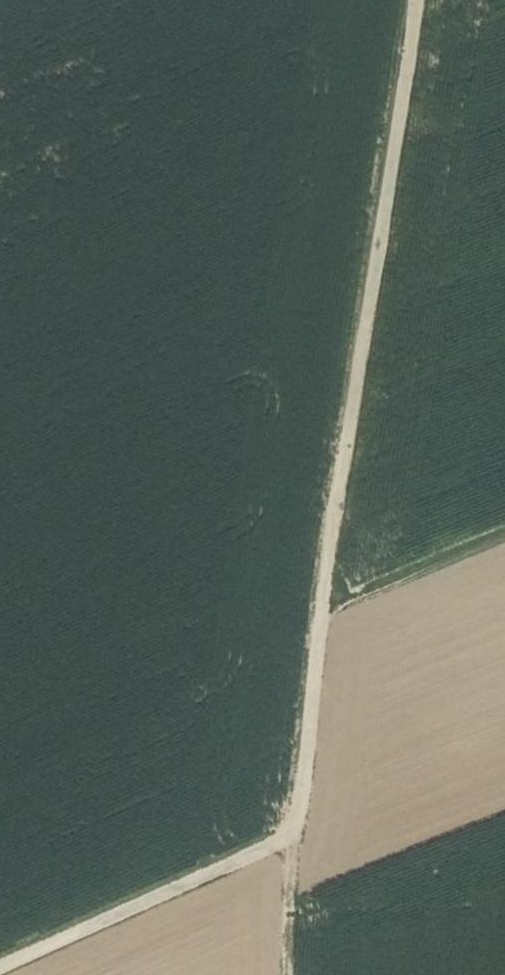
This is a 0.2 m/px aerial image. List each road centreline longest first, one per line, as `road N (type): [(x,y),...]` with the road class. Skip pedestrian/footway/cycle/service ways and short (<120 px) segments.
road 1 (track): [(419,0),(290,834),(290,974)]
road 2 (track): [(0,965),(290,834)]
road 3 (track): [(322,621),(504,545)]

